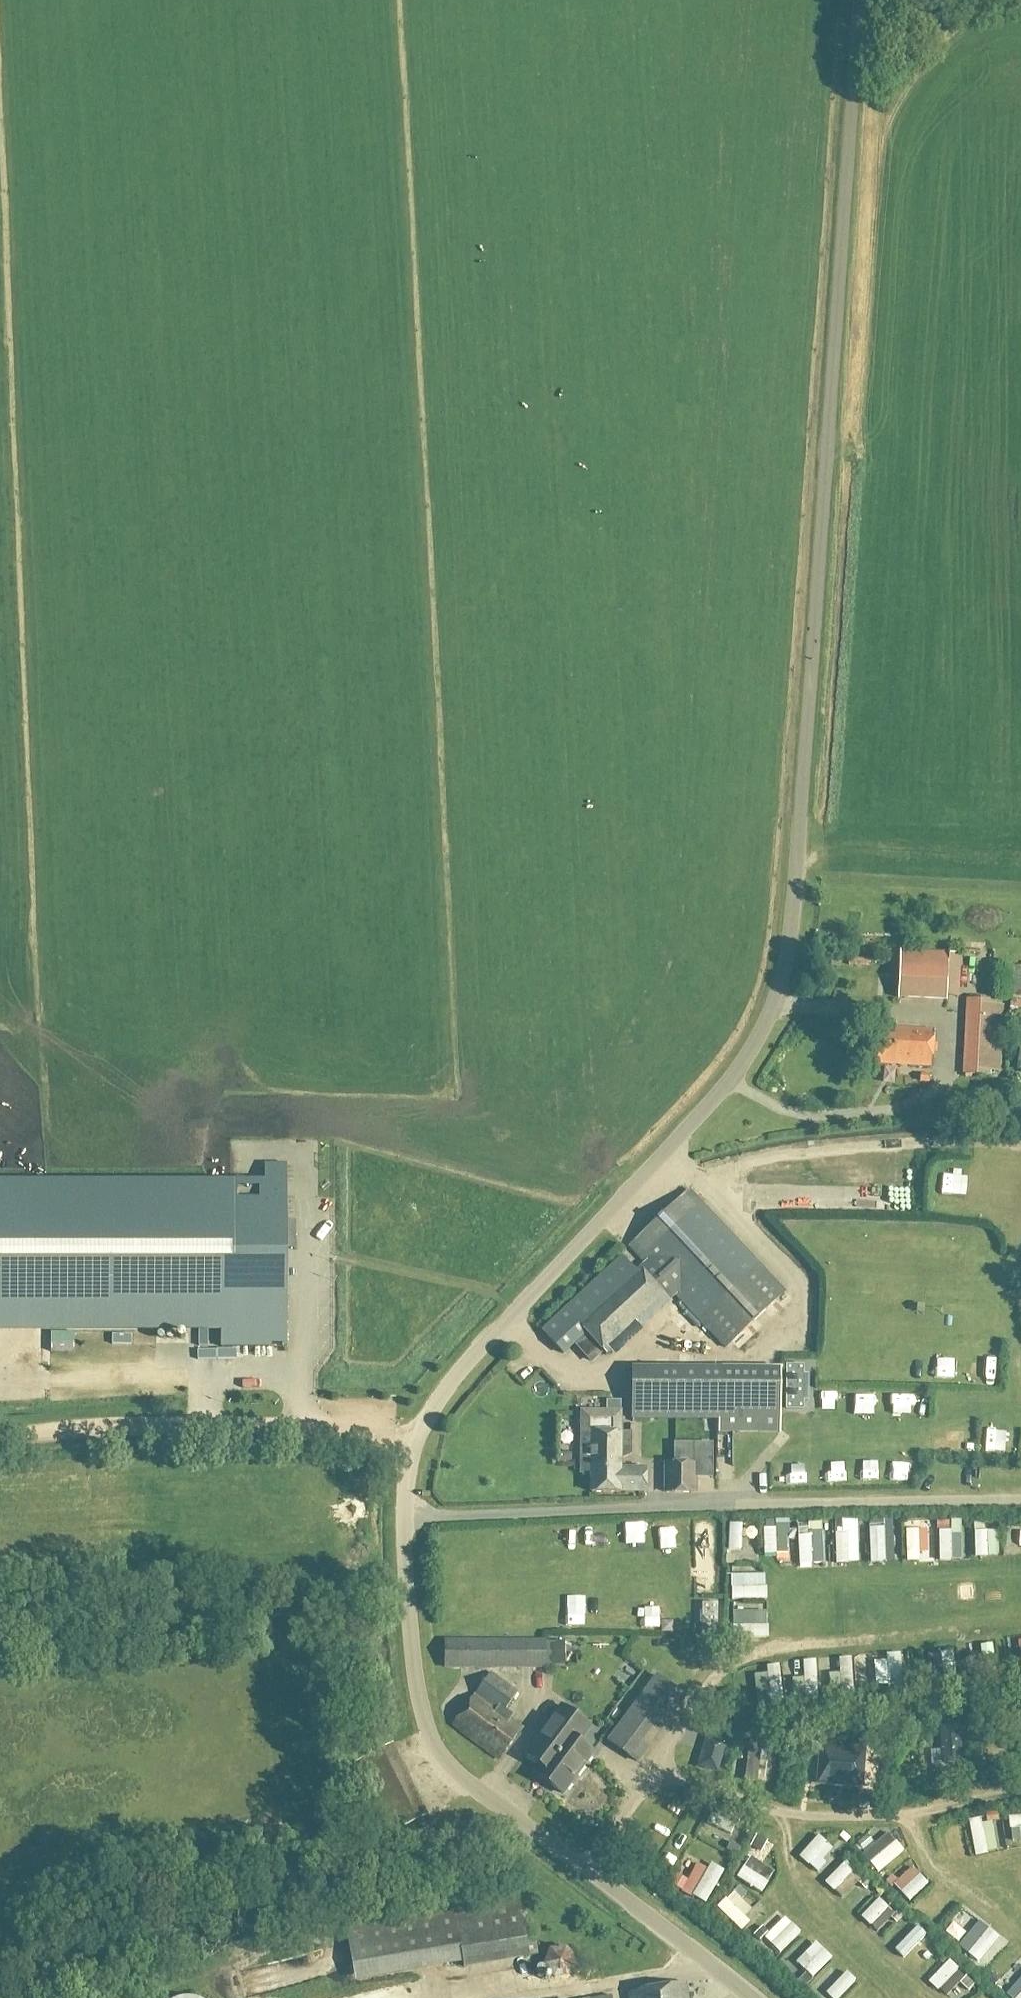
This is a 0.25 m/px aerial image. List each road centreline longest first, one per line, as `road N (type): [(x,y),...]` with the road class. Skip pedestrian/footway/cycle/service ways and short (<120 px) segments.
road 1 (unclassified): [(754,1997),(452,1766),(427,1725),(413,1662),(405,1517),(415,1443),(441,1393),(721,1090),(777,996),(789,954),(862,0)]
road 2 (track): [(486,1799),(410,1841),(146,1937),(0,1949)]
road 3 (track): [(415,1443),(364,1432),(173,1424),(0,1440)]

